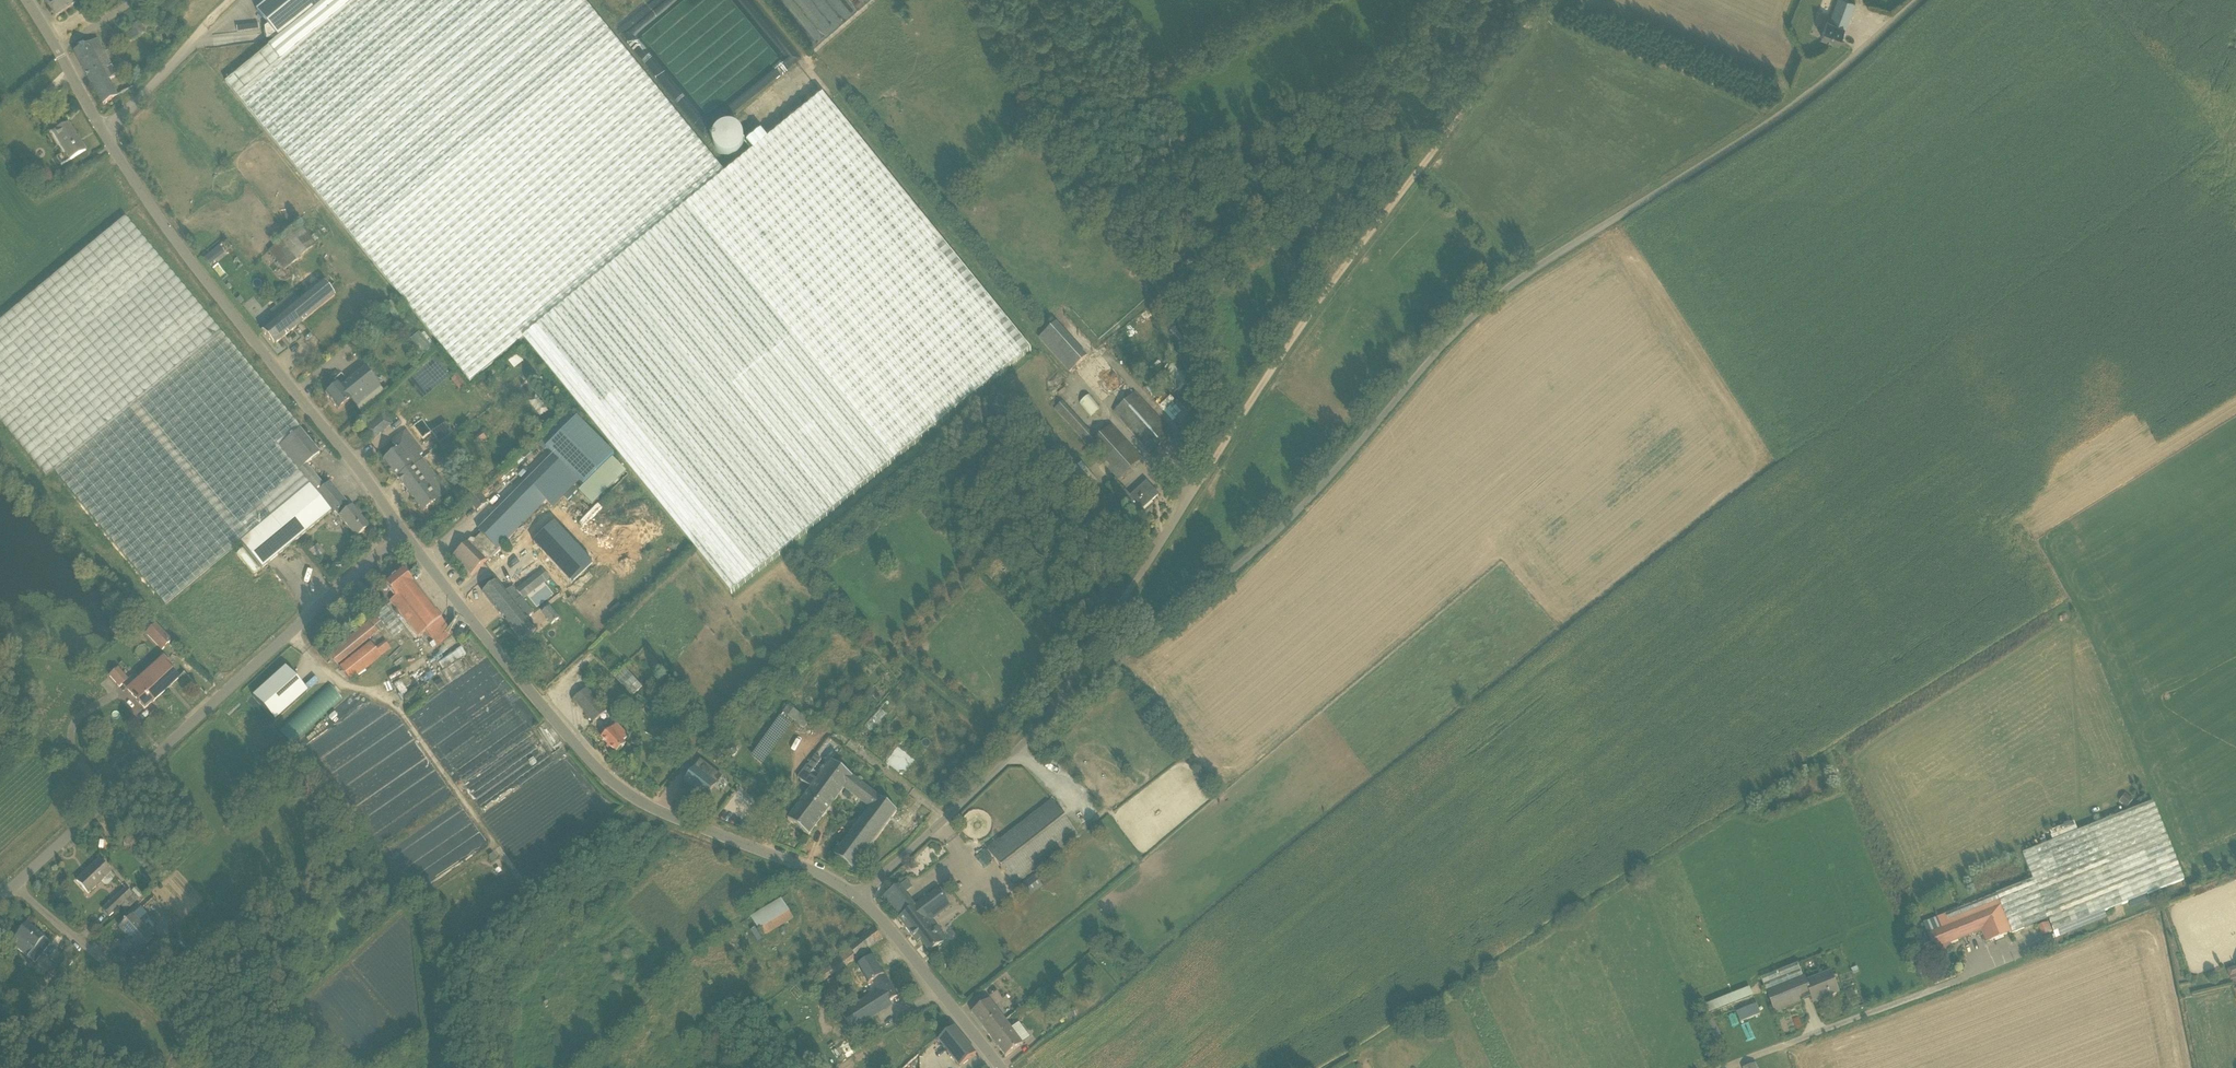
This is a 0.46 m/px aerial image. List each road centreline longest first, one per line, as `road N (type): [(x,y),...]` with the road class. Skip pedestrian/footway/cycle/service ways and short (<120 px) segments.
road 1 (unclassified): [(858,898),(809,869),(633,796),(608,777),(404,531)]
road 2 (track): [(1546,0),(1313,309),(1207,472)]
road 3 (unclassified): [(0,897),(404,531)]
road 4 (track): [(1046,0),(1073,147),(1194,353),(1198,410),(1183,464)]
road 5 (unclassified): [(404,531),(208,283),(104,134)]
road 6 (track): [(759,0),(1036,342)]
road 7 (track): [(15,883),(120,978),(218,1047),(232,1067)]
road 8 (unclassified): [(858,898),(1041,724)]
road 9 (unclassified): [(1001,1067),(858,898)]
road 10 (unclassified): [(104,134),(26,0)]
road 11 (unclassified): [(104,134),(207,31)]
road 12 (track): [(110,797),(72,748),(72,730),(116,694)]

